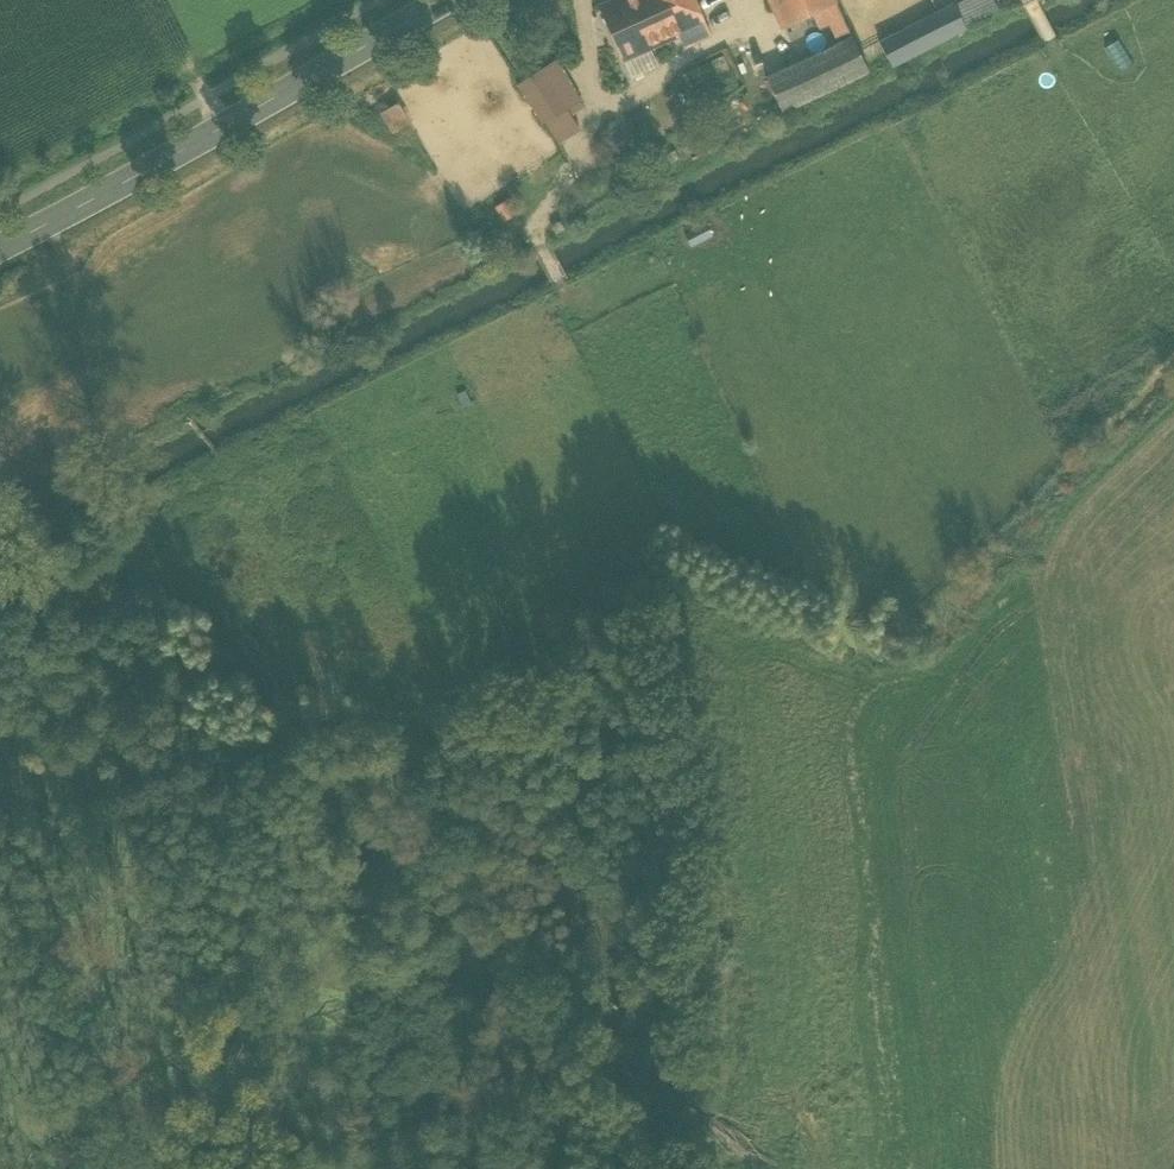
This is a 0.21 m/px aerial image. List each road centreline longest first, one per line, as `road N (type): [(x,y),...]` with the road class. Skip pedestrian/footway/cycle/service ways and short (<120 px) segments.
road 1 (tertiary): [(0,247),(446,0)]
road 2 (track): [(228,125),(206,100),(155,0)]

